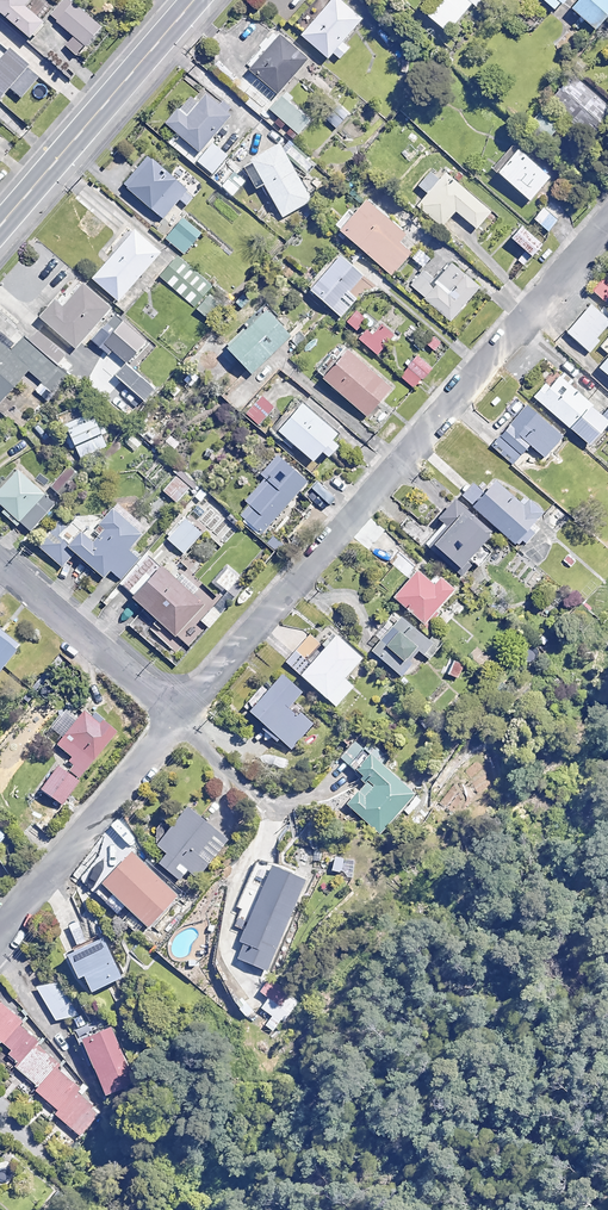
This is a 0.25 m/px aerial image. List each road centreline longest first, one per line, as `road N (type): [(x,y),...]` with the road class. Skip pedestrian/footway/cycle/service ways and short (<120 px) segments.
road 1 (residential): [(152,707),(607,196)]
road 2 (tertiary): [(191,0),(0,221)]
road 3 (residential): [(0,892),(152,707)]
road 4 (residential): [(152,707),(0,577)]

